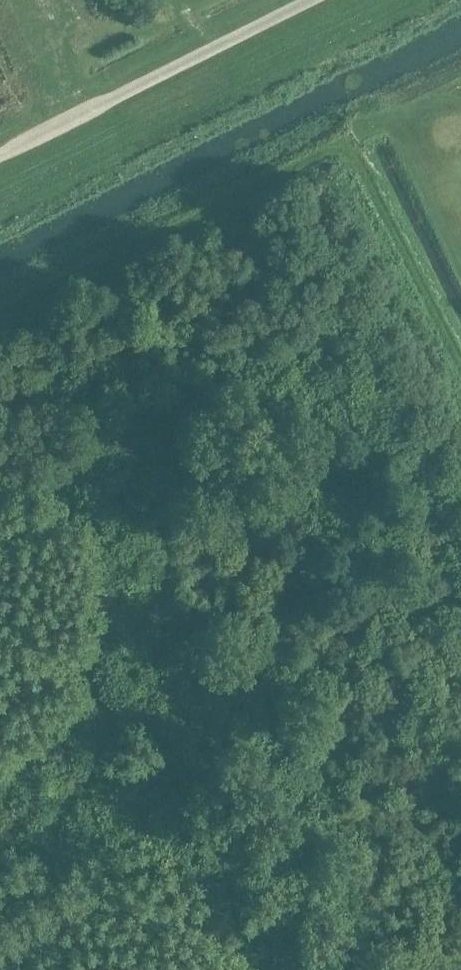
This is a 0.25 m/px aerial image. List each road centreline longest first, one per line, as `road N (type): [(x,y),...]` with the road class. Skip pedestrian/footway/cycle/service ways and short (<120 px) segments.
road 1 (unclassified): [(0,151),(303,0)]

